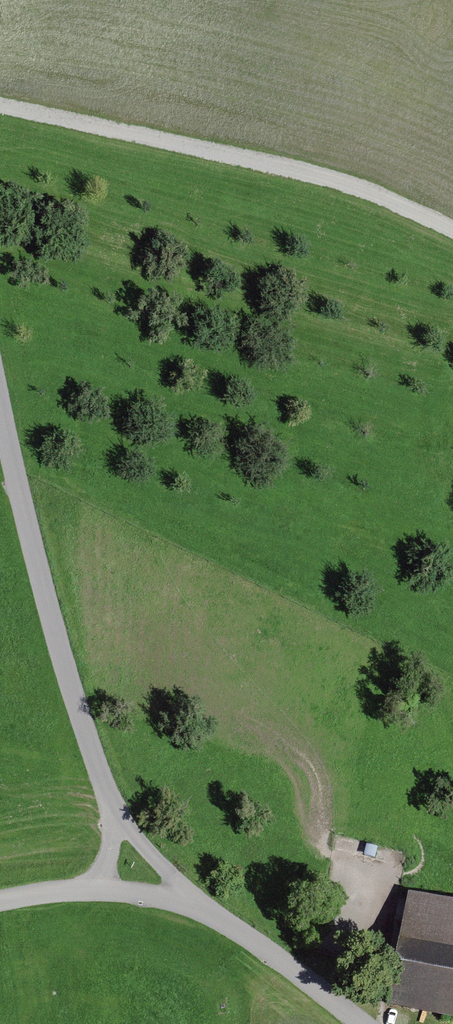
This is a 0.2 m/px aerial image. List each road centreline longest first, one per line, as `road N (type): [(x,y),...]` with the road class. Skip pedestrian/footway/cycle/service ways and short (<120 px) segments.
road 1 (track): [(0,104),(325,177),(452,231)]
road 2 (unclassified): [(117,820),(59,639),(0,401)]
road 3 (residential): [(202,907),(363,1023)]
road 4 (unclassified): [(202,907),(117,820)]

